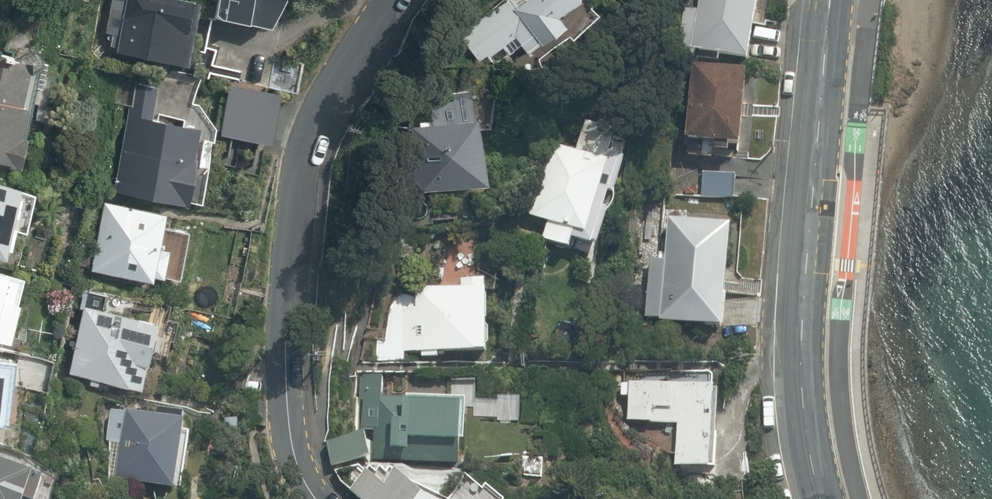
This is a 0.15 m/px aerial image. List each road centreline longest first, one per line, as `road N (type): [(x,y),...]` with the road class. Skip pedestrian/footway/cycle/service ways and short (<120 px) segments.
road 1 (residential): [(322,498),(293,439),(285,352),(306,160),(331,98),(391,0)]
road 2 (secondary): [(830,0),(800,355),(821,498)]

